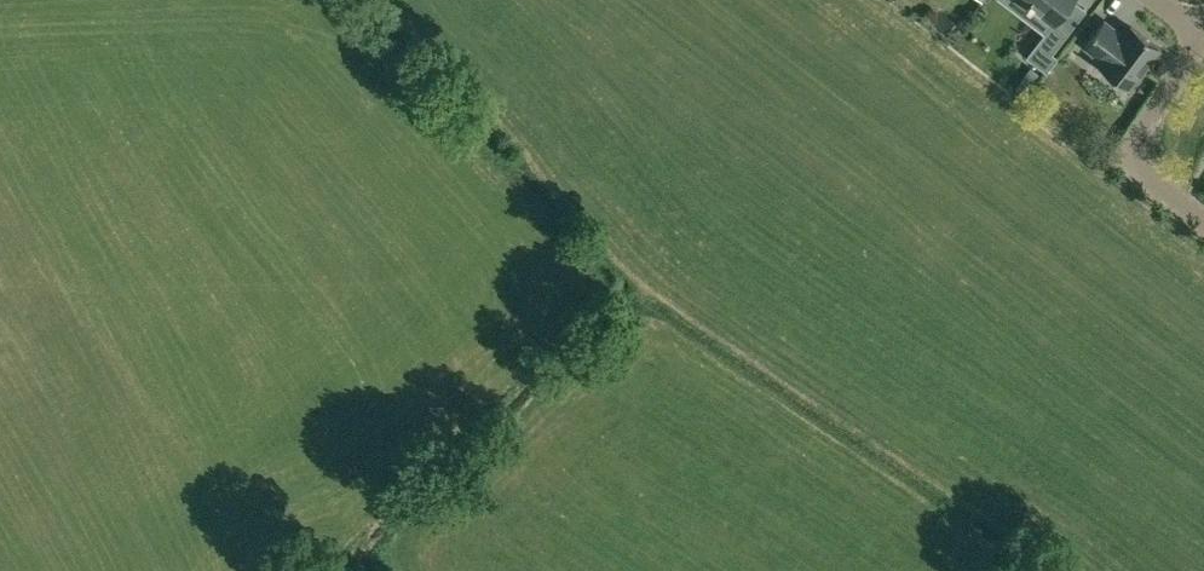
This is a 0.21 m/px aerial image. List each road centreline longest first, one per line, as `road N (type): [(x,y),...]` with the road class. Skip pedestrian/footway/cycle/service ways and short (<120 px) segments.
road 1 (residential): [(1201,33),(1133,139),(1153,181),(1203,220)]

